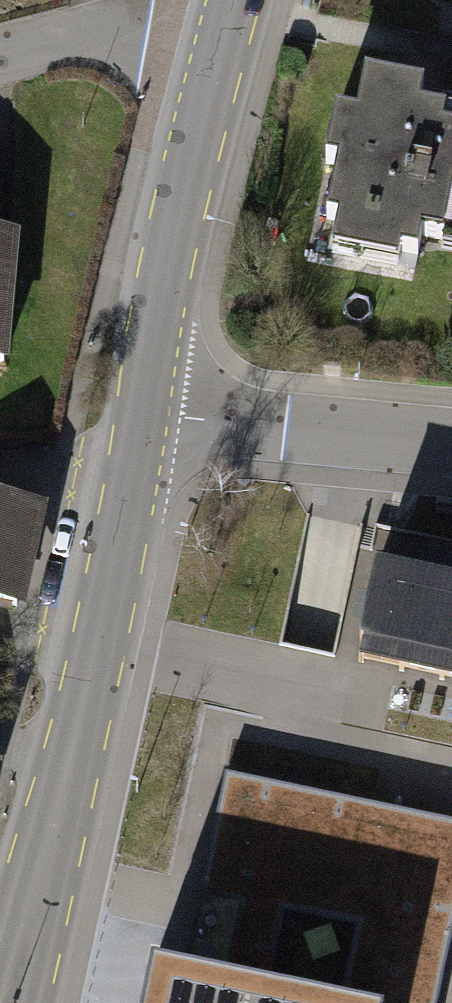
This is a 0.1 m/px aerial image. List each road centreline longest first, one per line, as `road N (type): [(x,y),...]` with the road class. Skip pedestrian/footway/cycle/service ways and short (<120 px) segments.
road 1 (tertiary): [(141,416),(61,803),(7,1002)]
road 2 (tertiary): [(219,45),(163,275),(141,416)]
road 3 (residential): [(141,416),(451,445)]
road 4 (residential): [(219,45),(161,34),(0,55)]

